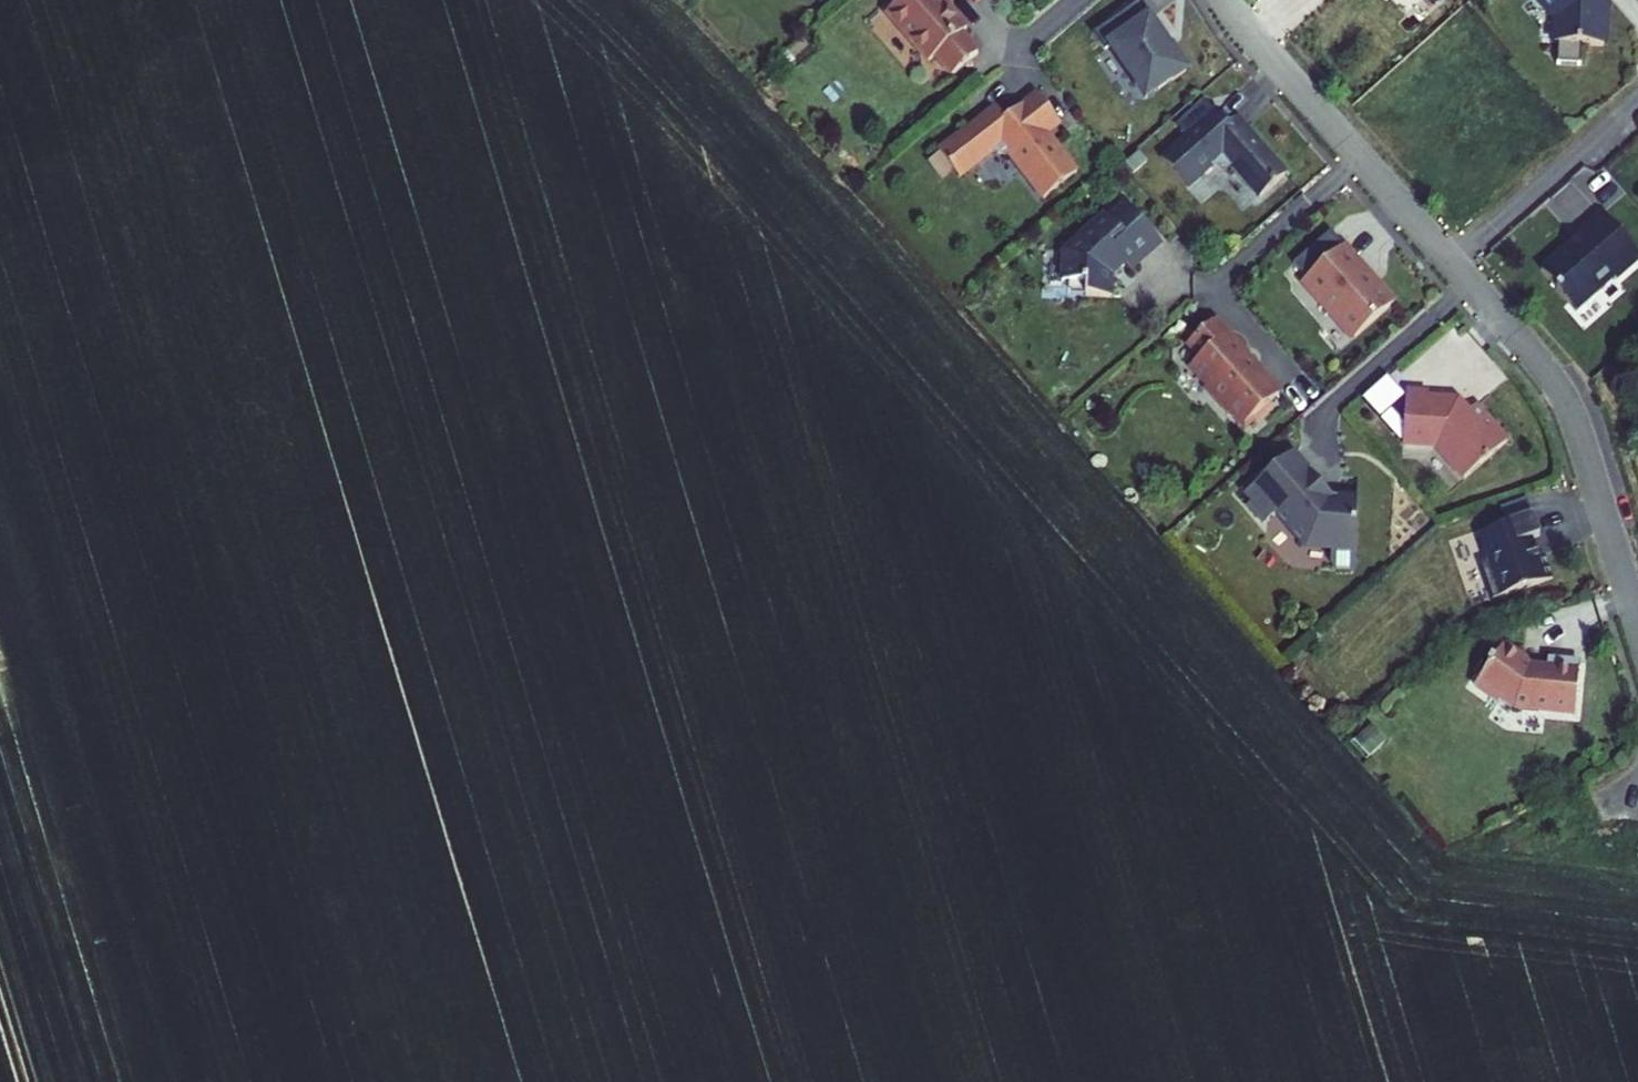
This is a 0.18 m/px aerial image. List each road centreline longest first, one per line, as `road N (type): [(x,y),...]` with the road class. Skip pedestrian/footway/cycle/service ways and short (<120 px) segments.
road 1 (residential): [(1452,260),(1568,403),(1637,626)]
road 2 (residential): [(1226,0),(1452,260)]
road 3 (residential): [(1452,260),(1637,100)]

